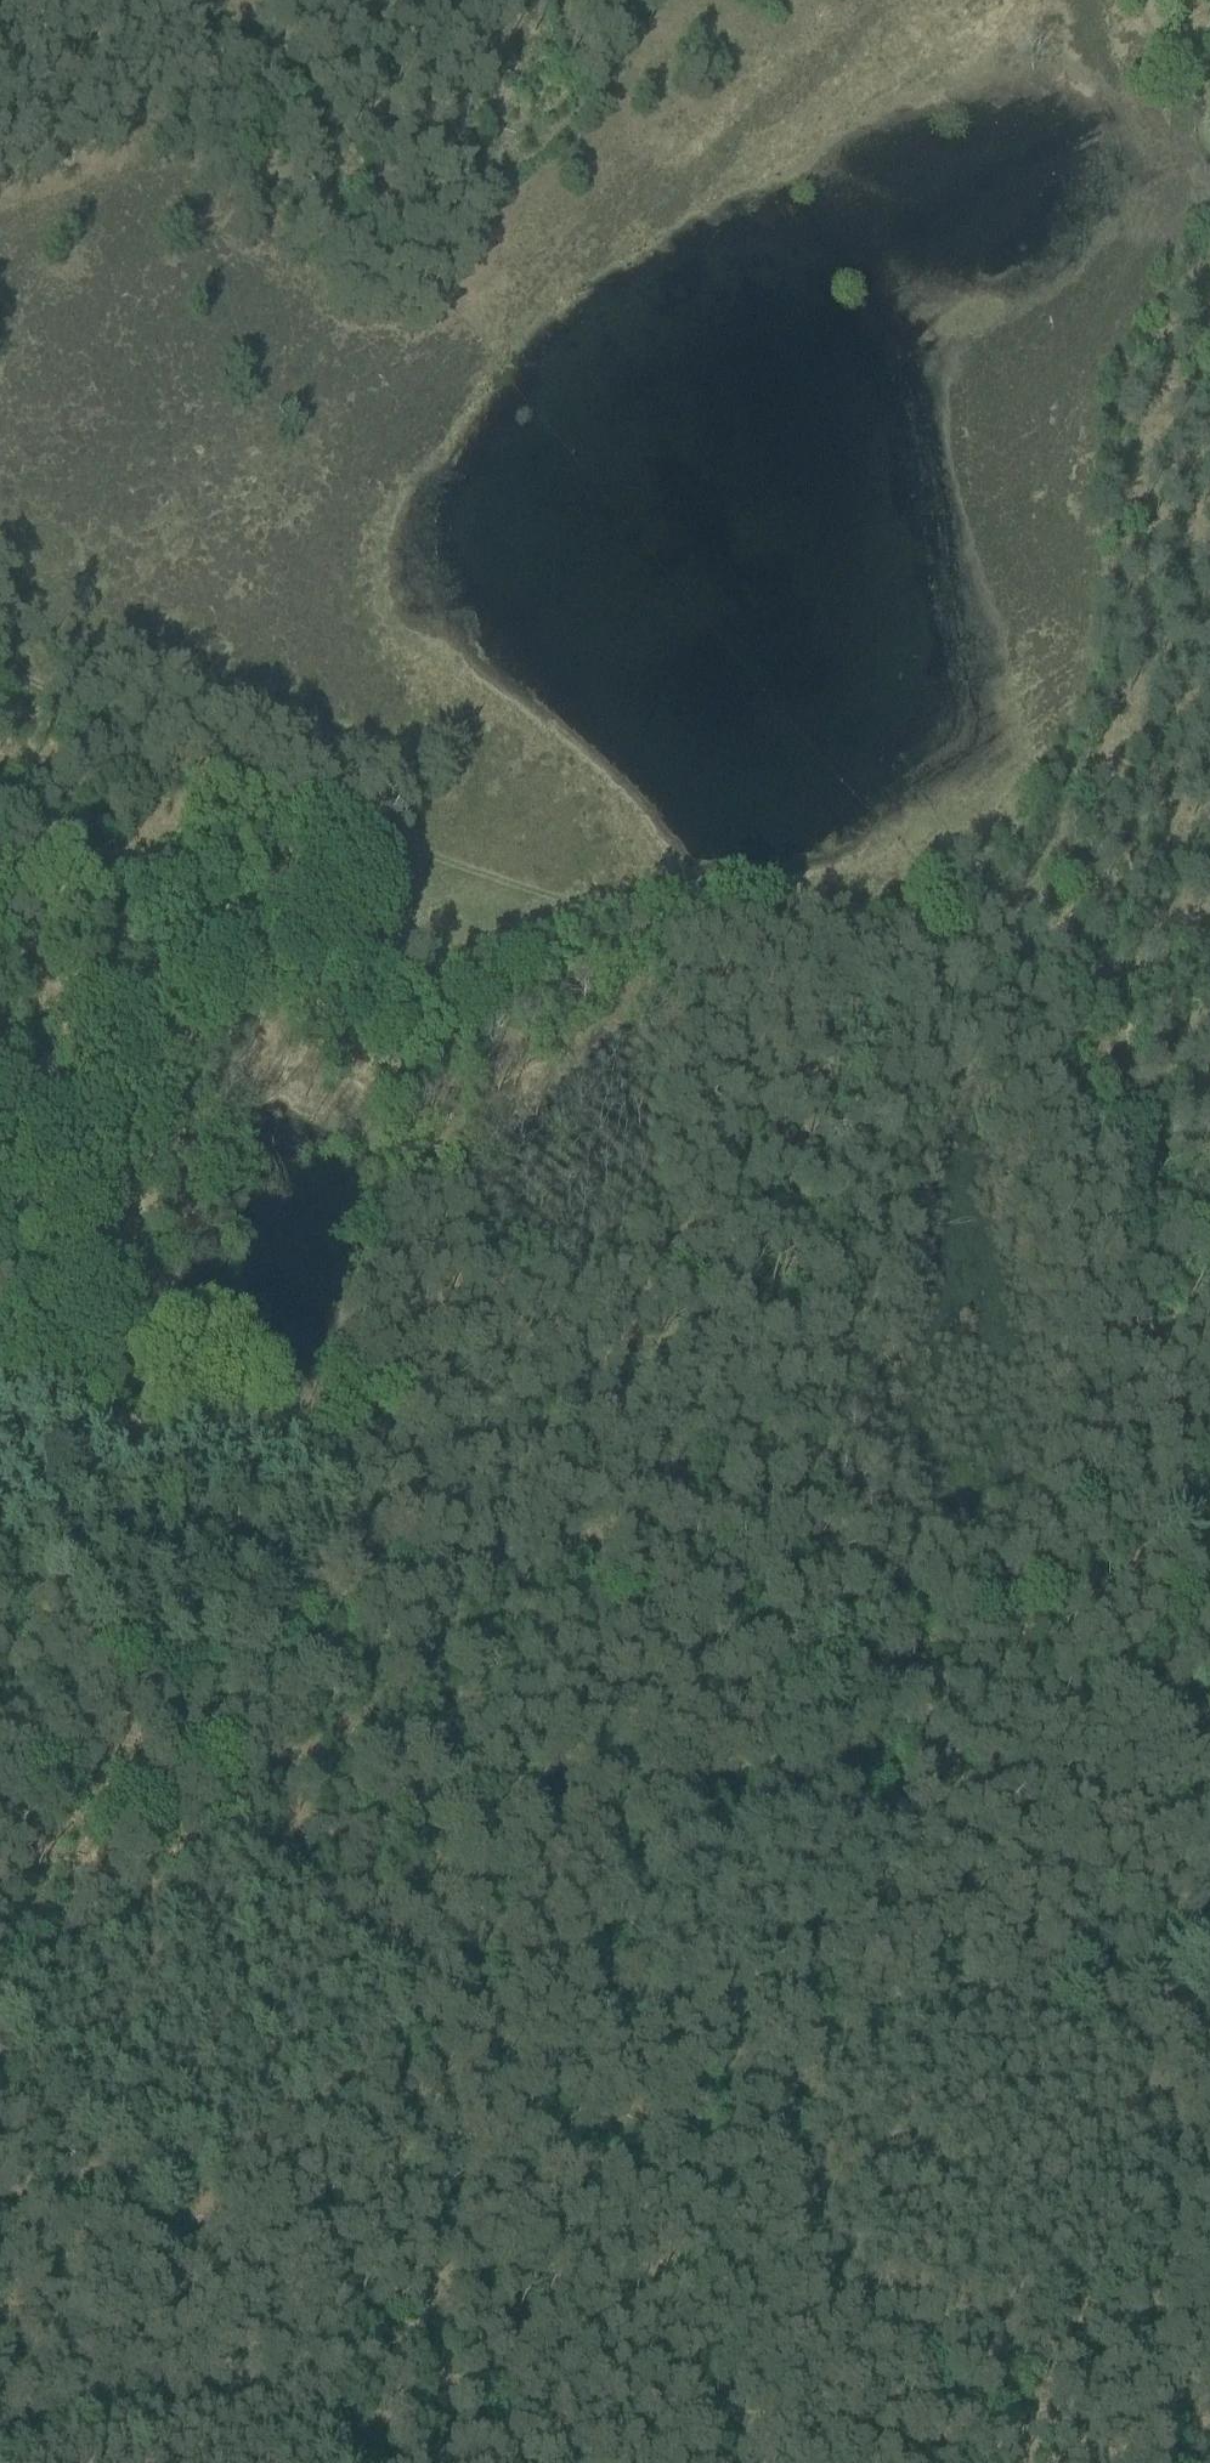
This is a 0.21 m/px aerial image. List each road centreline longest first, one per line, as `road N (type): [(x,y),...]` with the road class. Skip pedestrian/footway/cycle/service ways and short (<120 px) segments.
road 1 (track): [(1150,0),(1209,137)]

